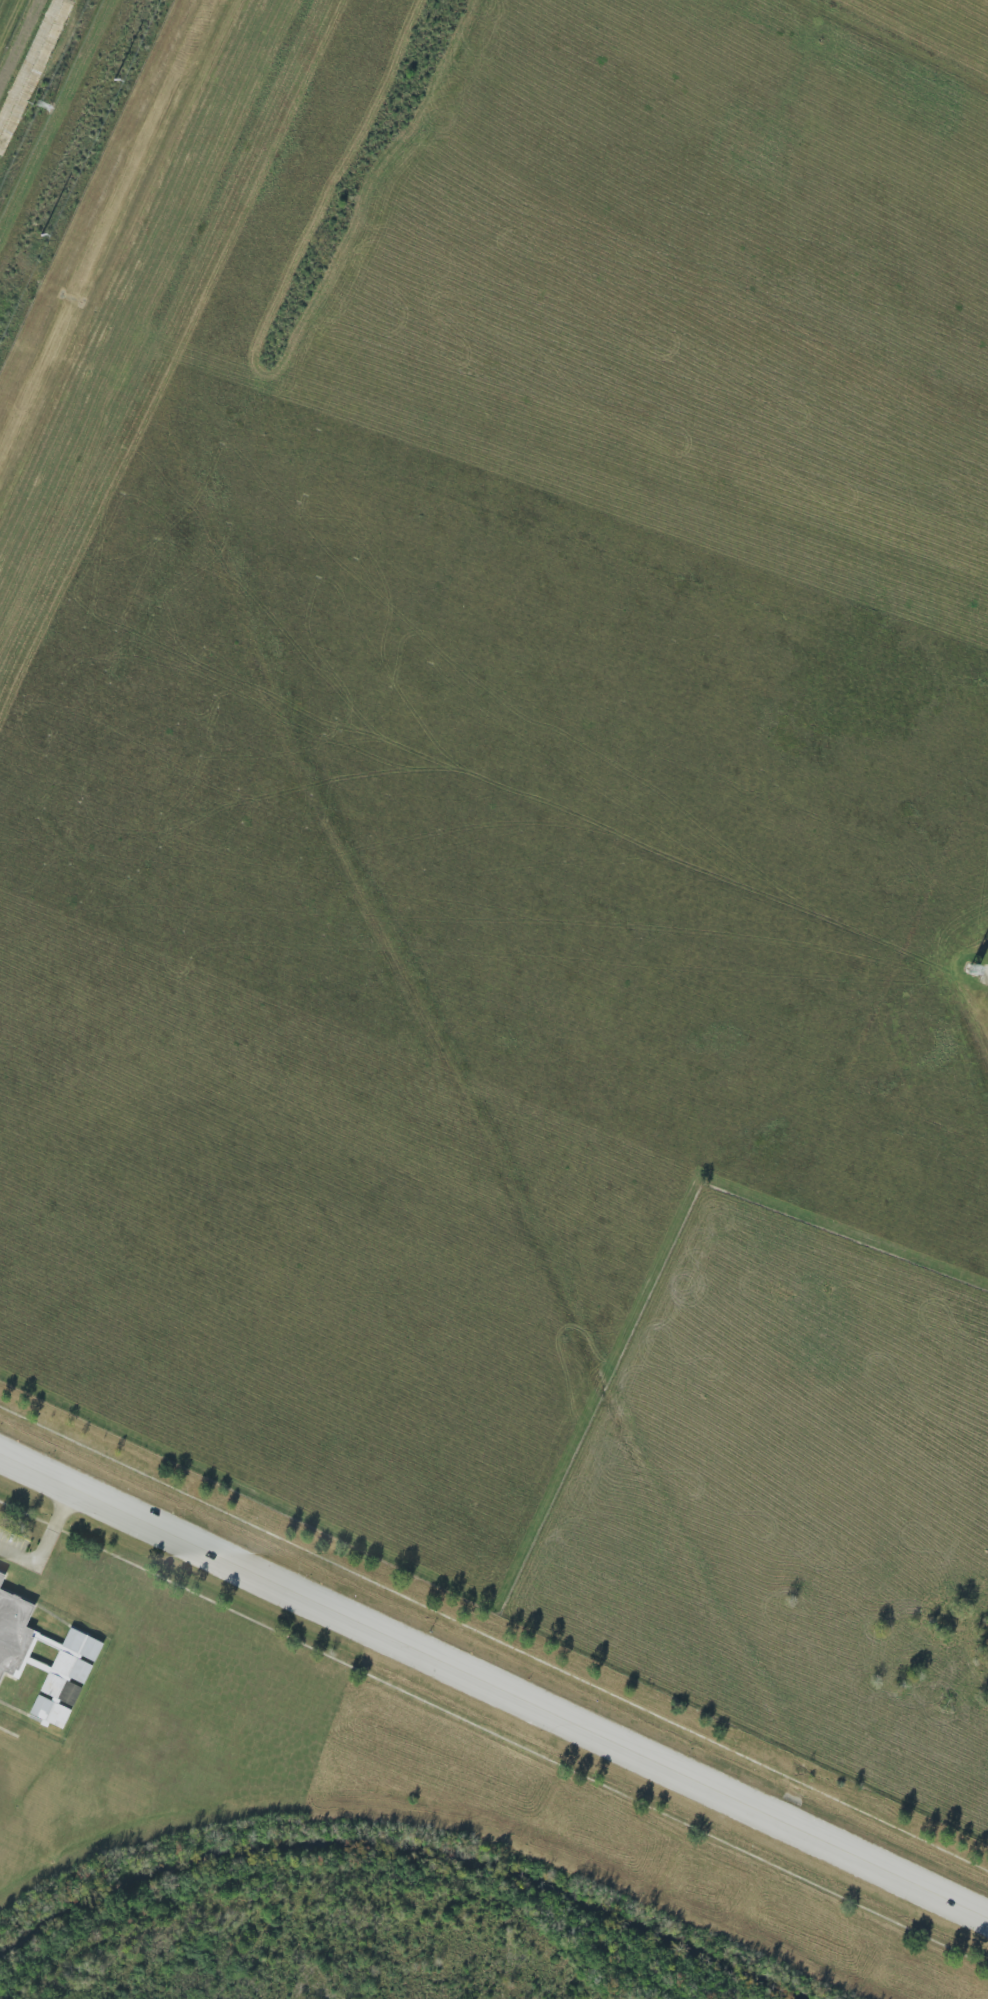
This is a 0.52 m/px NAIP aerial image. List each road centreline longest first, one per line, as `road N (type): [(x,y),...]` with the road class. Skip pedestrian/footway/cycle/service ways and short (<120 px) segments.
road 1 (tertiary): [(0,1455),(987,1921)]

